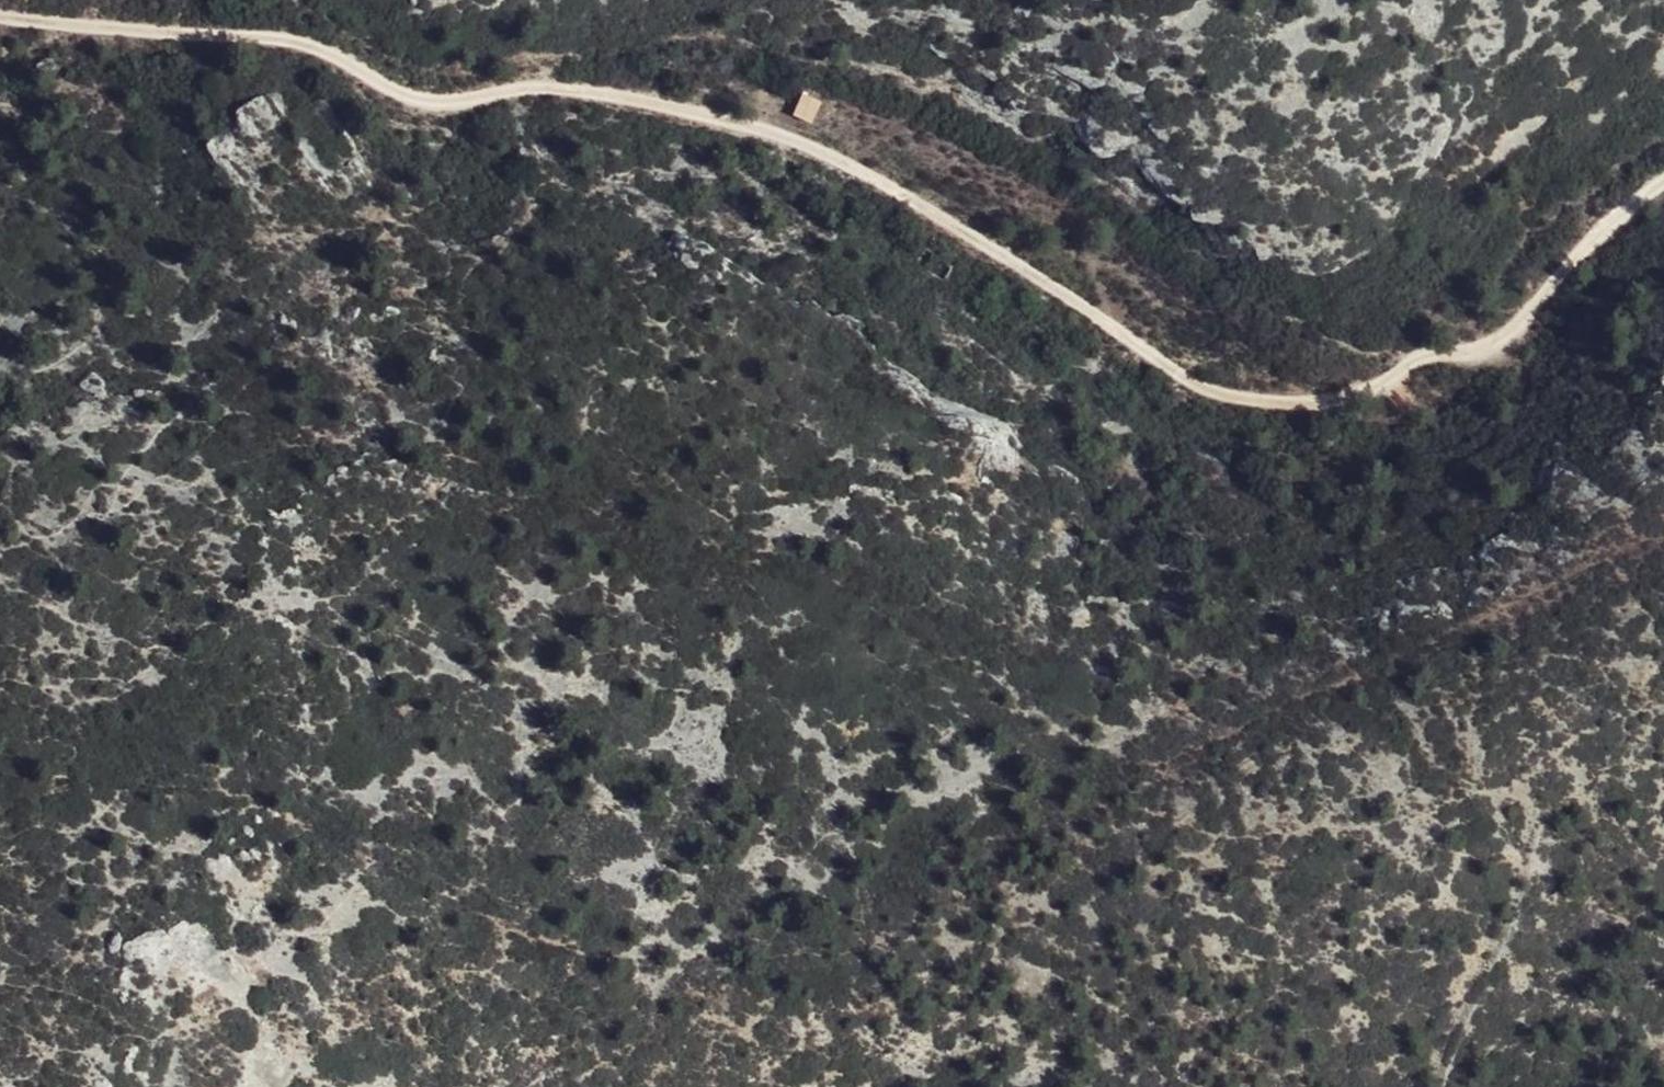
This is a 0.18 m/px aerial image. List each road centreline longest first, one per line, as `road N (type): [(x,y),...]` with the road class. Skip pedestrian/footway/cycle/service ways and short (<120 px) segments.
road 1 (track): [(1663,180),(1605,225),(1507,335),(1483,351),(1437,356),(1325,400),(1263,402),(1199,387),(903,197),(808,147),(623,95),(536,86),(432,101),(400,93),(311,46),(273,37),(0,15)]

